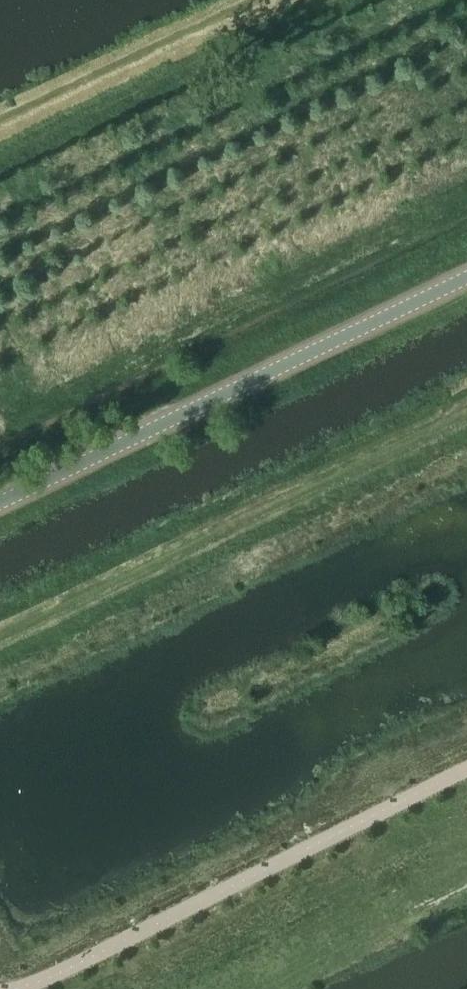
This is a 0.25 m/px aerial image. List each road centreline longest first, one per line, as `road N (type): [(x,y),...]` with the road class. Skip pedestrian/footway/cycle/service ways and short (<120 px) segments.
road 1 (tertiary): [(0,496),(466,269)]

